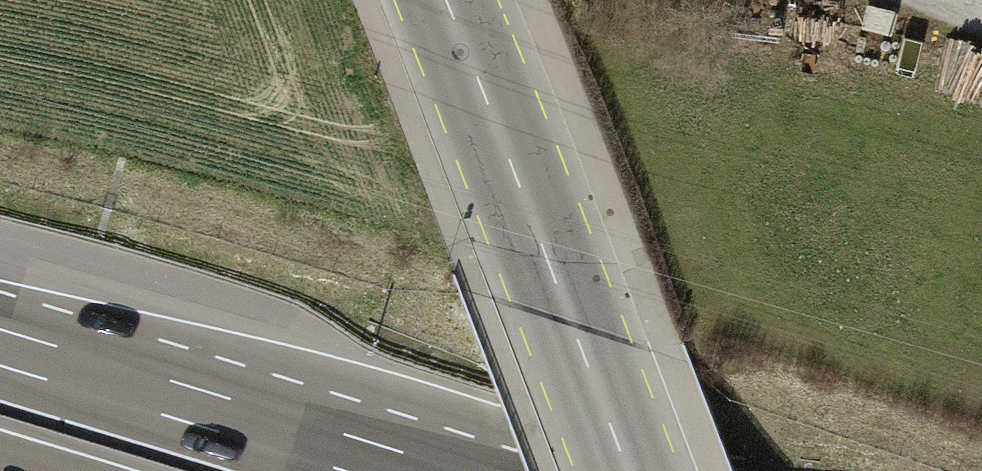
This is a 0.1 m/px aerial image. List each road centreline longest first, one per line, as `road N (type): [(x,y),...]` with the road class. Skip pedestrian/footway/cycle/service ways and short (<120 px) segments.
road 1 (tertiary): [(446,0),(628,470)]
road 2 (motorway): [(407,470),(0,347)]

